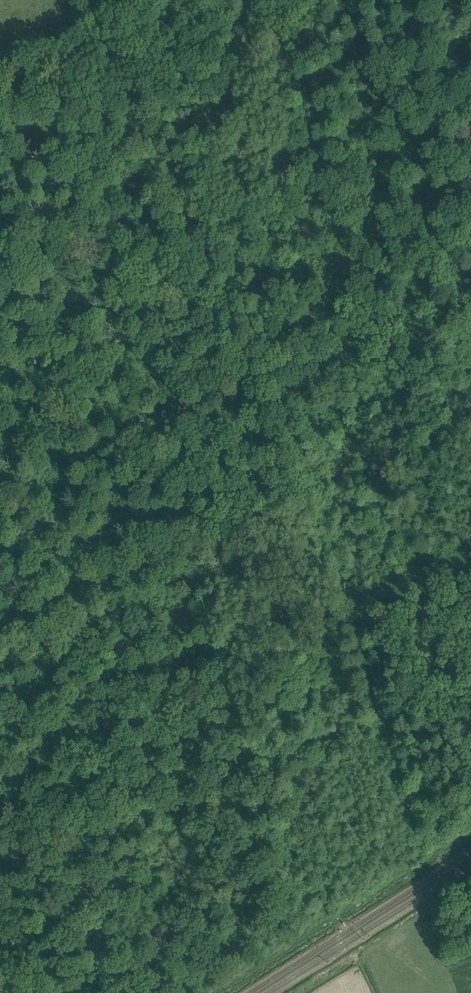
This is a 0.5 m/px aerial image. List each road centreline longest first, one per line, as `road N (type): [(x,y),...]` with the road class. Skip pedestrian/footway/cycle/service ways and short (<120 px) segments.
road 1 (track): [(220,992),(470,835)]

